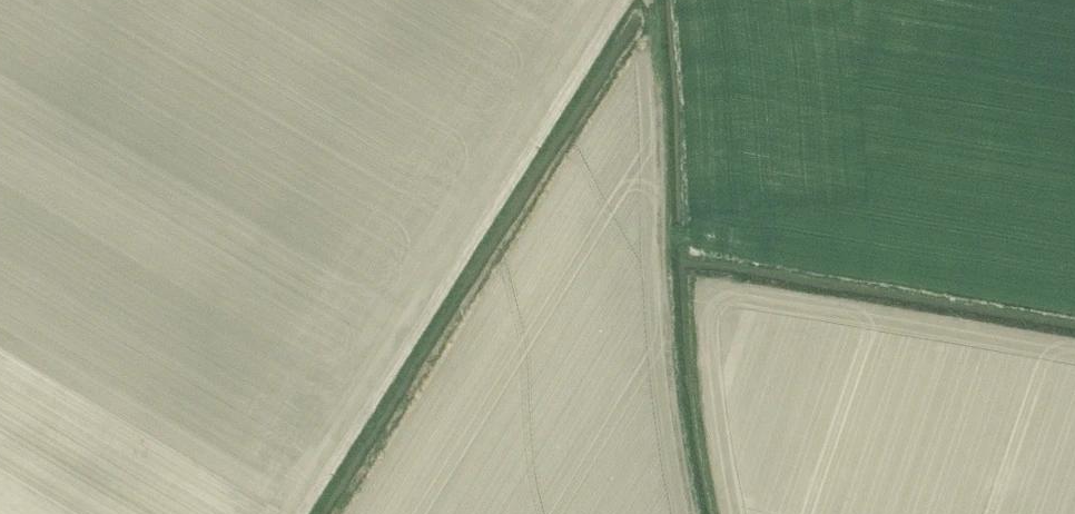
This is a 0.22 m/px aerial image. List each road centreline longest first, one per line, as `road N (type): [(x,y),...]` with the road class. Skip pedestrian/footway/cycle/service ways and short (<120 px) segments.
road 1 (track): [(698,513),(666,264),(650,0)]

